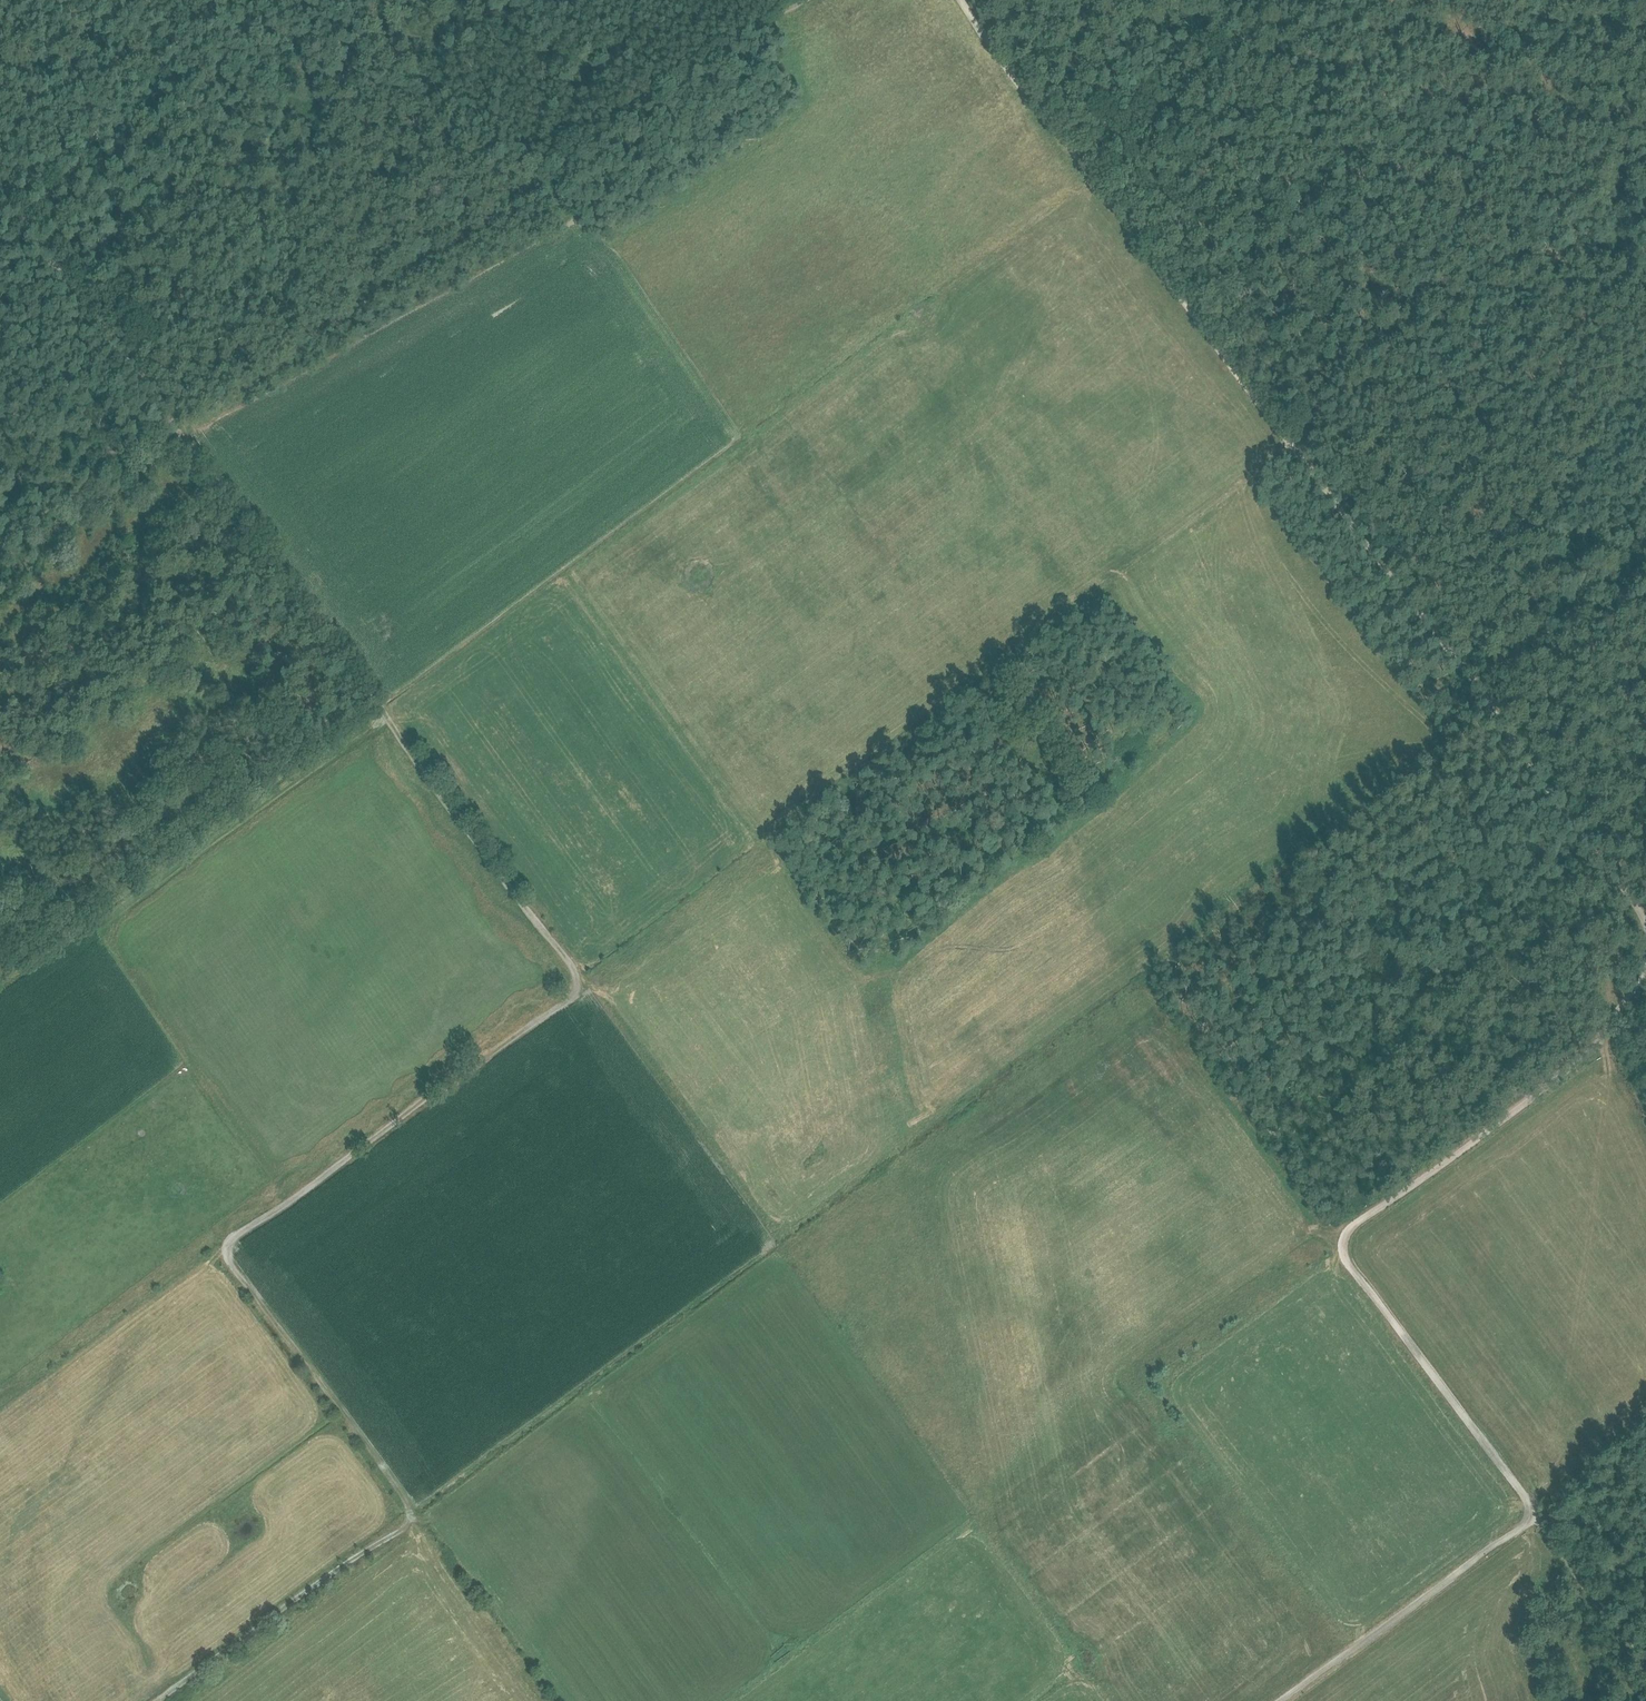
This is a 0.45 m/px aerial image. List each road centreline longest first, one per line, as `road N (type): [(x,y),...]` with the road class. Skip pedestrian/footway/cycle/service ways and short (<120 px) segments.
road 1 (track): [(30,221),(580,980),(220,1249),(410,1513),(162,1700)]
road 2 (track): [(1643,939),(1639,982),(1584,1060),(1335,1246),(1534,1516),(1283,1700)]
road 3 (track): [(580,980),(1295,450)]
road 4 (track): [(227,0),(173,50),(30,221)]
road 5 (track): [(1645,1670),(1534,1516)]
road 6 (track): [(1353,0),(1326,43),(1309,151)]

